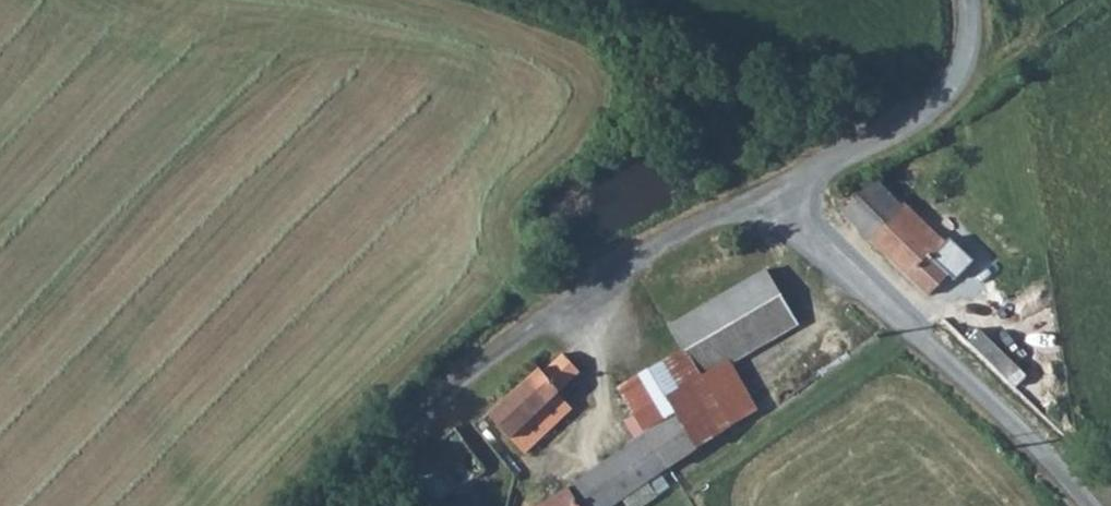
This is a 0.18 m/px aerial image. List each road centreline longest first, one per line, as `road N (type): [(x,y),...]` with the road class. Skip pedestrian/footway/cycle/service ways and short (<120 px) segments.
road 1 (unclassified): [(1086,505),(771,198)]
road 2 (unclassified): [(771,198),(689,223),(611,265),(436,400)]
road 3 (unclassified): [(771,198),(944,100),(968,55),(968,0)]
road 4 (track): [(326,505),(436,400)]

